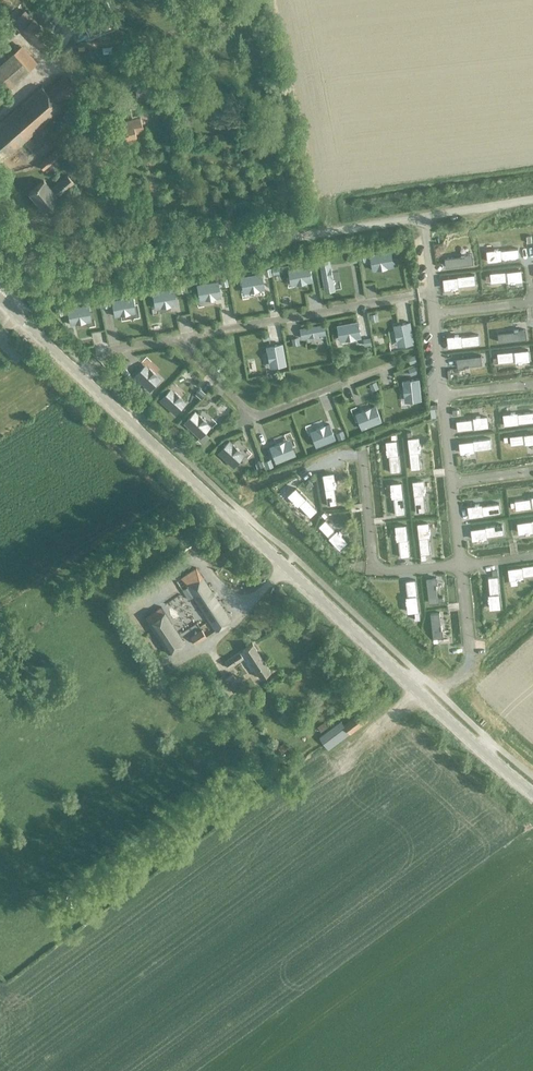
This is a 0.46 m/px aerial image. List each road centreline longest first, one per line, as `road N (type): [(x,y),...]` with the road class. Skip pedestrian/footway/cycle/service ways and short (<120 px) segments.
road 1 (tertiary): [(532,792),(2,301)]
road 2 (unclassified): [(532,199),(127,266),(9,294)]

